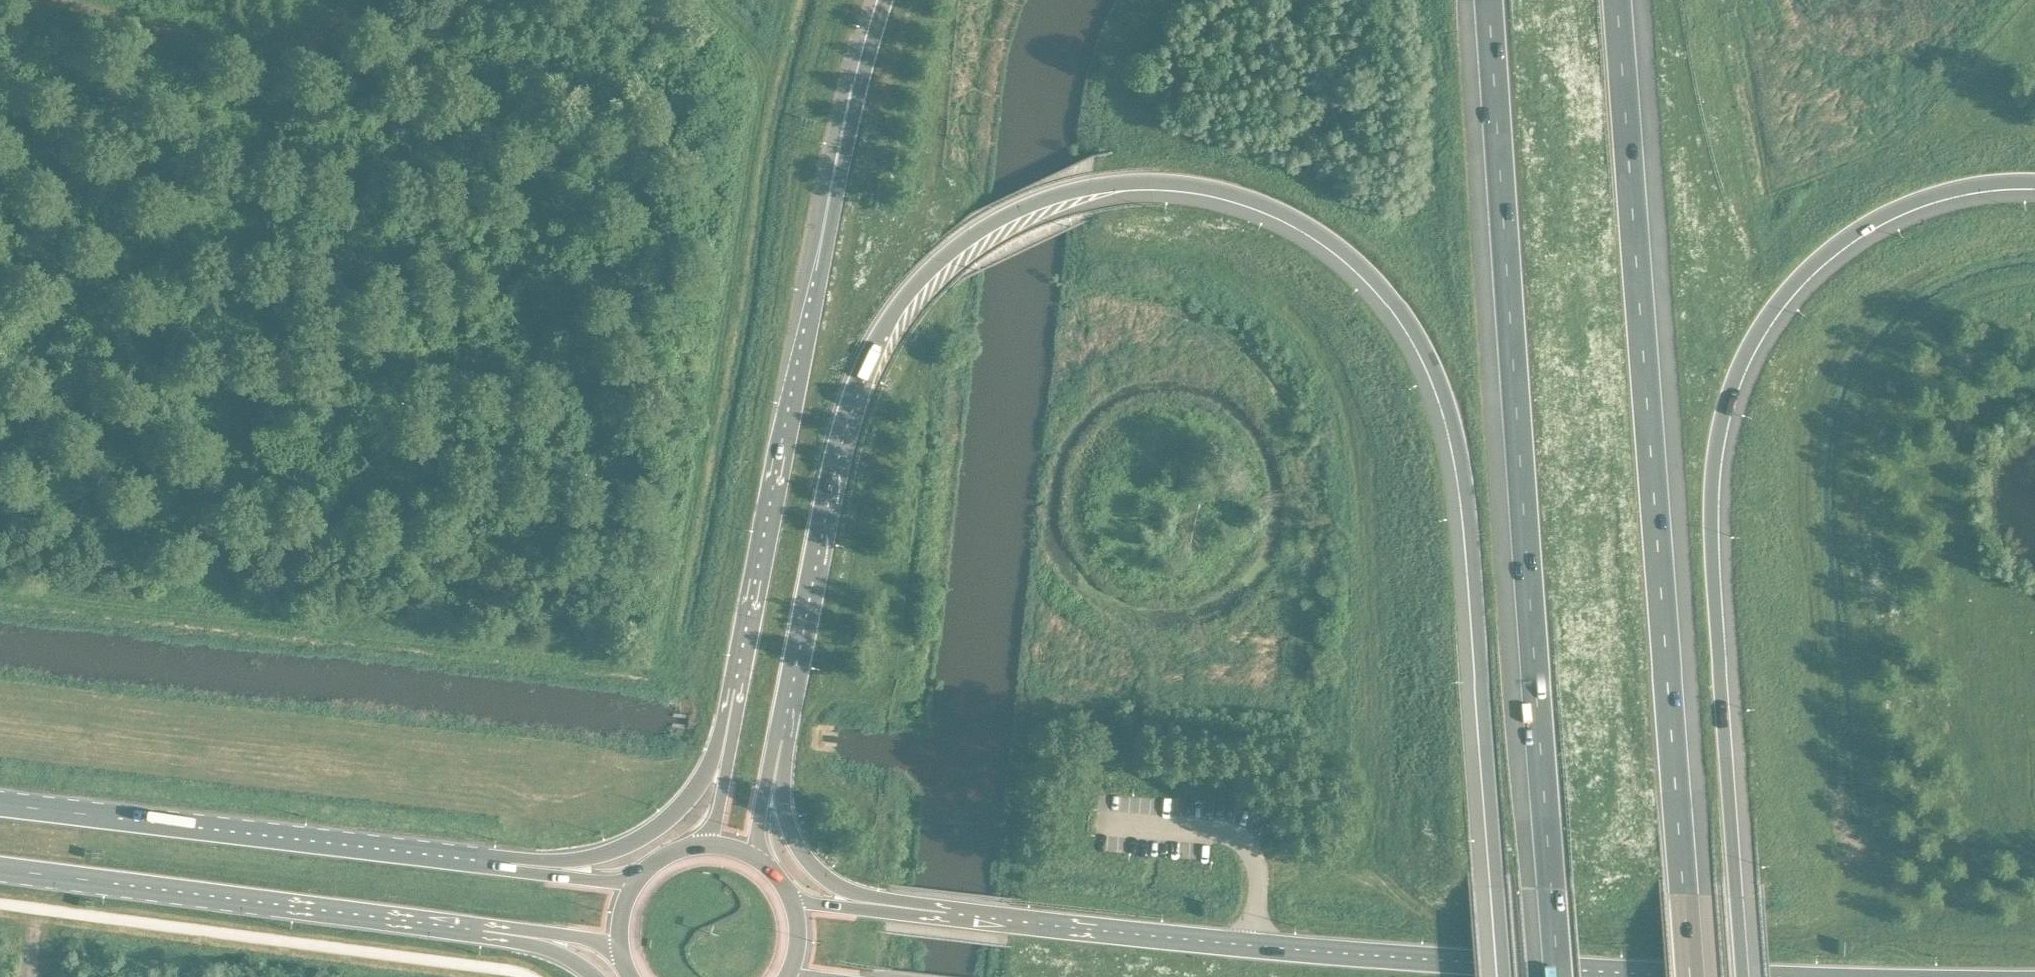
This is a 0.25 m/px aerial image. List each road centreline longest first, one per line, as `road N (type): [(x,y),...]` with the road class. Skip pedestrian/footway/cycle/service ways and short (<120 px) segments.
road 1 (motorway): [(773,749),(830,460),(869,353),(900,309),(965,247),(1041,208),(1131,191),(1189,192),(1240,204),(1283,222),(1363,278),(1394,312),(1439,388),(1461,462),(1474,575),(1502,976)]
road 2 (motorway): [(1687,976),(1613,0)]
road 3 (motorway): [(1485,0),(1556,976)]
road 4 (motorway): [(1740,976),(1707,510),(1733,384),(1797,284),(1840,244),(1956,196),(2034,192)]
road 5 (motorway): [(886,0),(850,126),(733,740)]
road 6 (trunk): [(1522,976),(860,916)]
road 7 (primary): [(495,875),(0,813)]
road 8 (primary): [(0,873),(486,931)]
road 9 (track): [(373,0),(267,65),(42,0)]
road 10 (motorway): [(733,740),(683,809),(626,851),(586,864),(495,875)]
road 11 (motorway): [(860,916),(795,852),(773,749)]
road 12 (primary): [(633,888),(495,875)]
road 13 (primary): [(486,931),(588,945),(619,959)]

